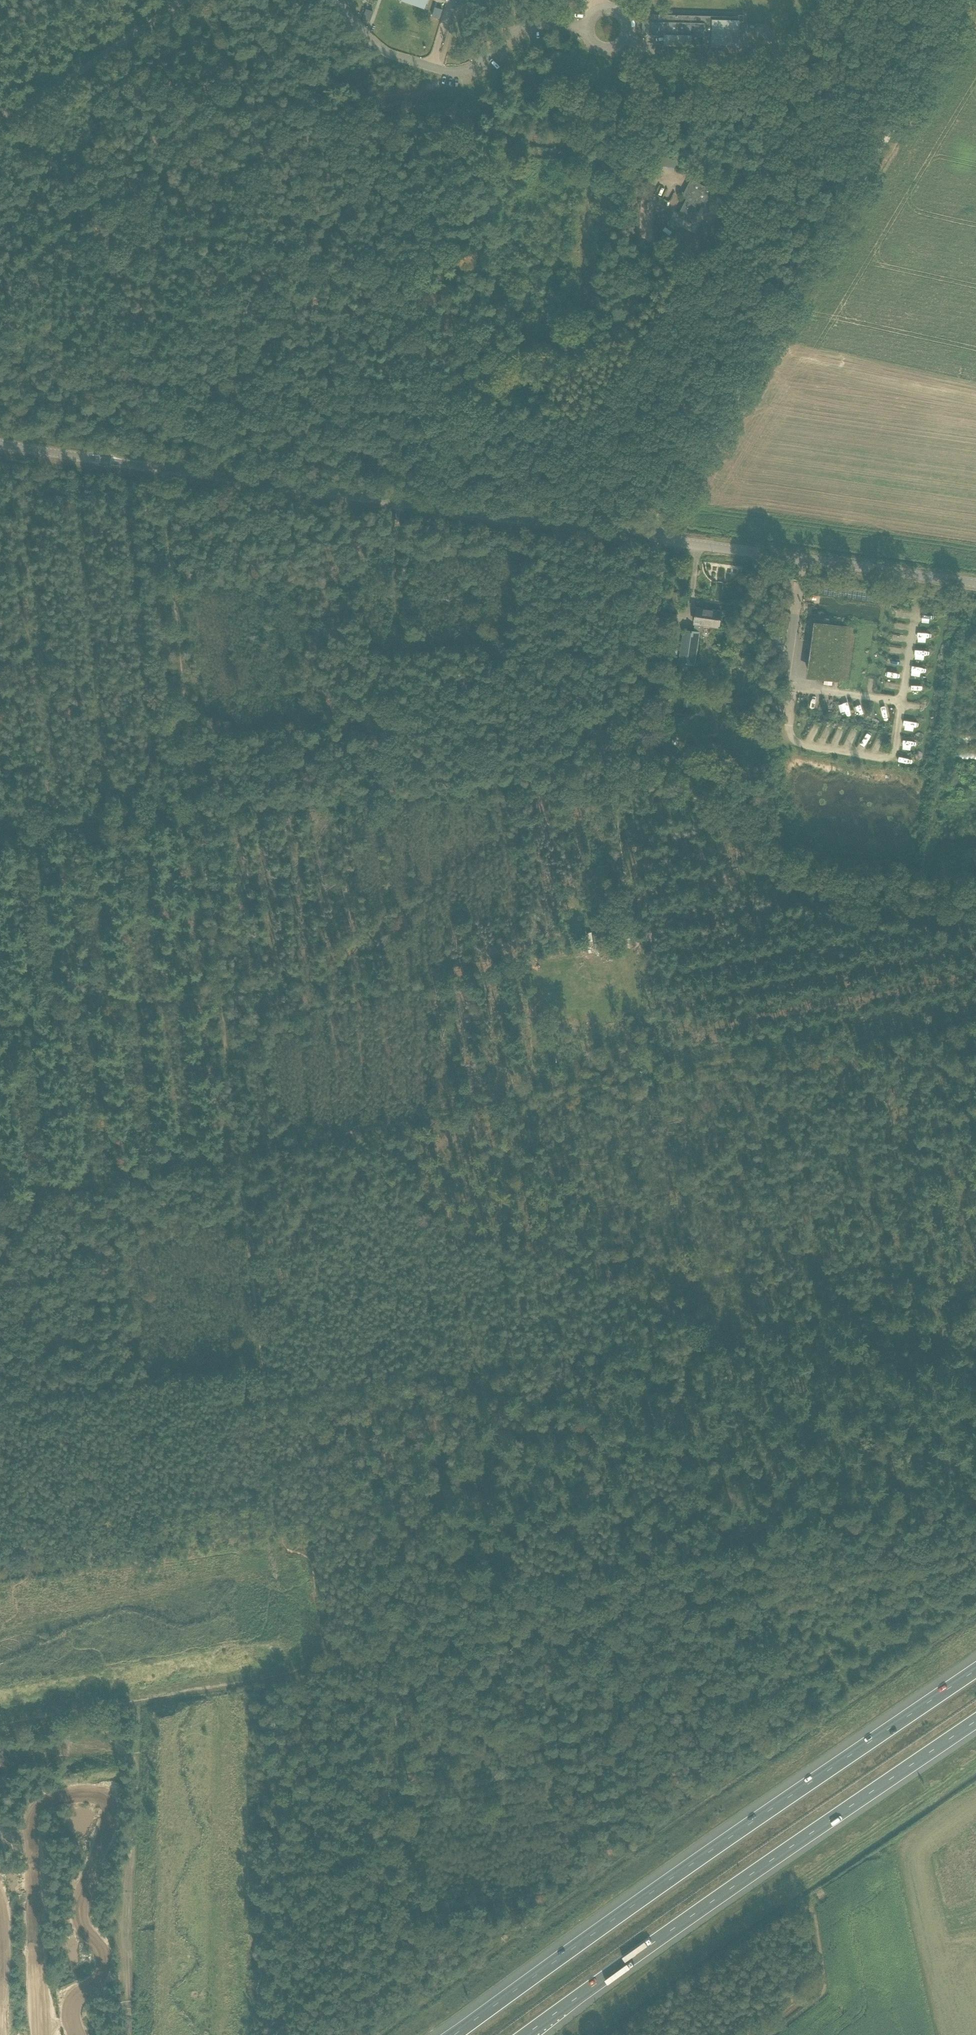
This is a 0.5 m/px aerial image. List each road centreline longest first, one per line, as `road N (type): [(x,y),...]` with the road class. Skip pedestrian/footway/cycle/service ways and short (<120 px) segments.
road 1 (track): [(159,469),(297,1670)]
road 2 (track): [(975,1545),(0,1723)]
road 3 (track): [(269,1398),(975,1291)]
road 4 (track): [(0,1200),(653,1072)]
road 5 (unclassified): [(653,538),(0,444)]
road 6 (motorway): [(975,1671),(454,2034)]
road 7 (unclassified): [(653,538),(966,0)]
road 8 (track): [(0,829),(613,781)]
road 9 (motorway): [(525,2034),(975,1721)]
road 10 (track): [(623,775),(766,825),(771,854),(821,879),(975,896)]
road 11 (track): [(653,1072),(975,1015)]
road 12 (unclassified): [(975,582),(653,538)]
road 13 (track): [(613,781),(653,1072)]
road 14 (track): [(0,1398),(264,1366)]
road 15 (track): [(653,538),(623,775)]

